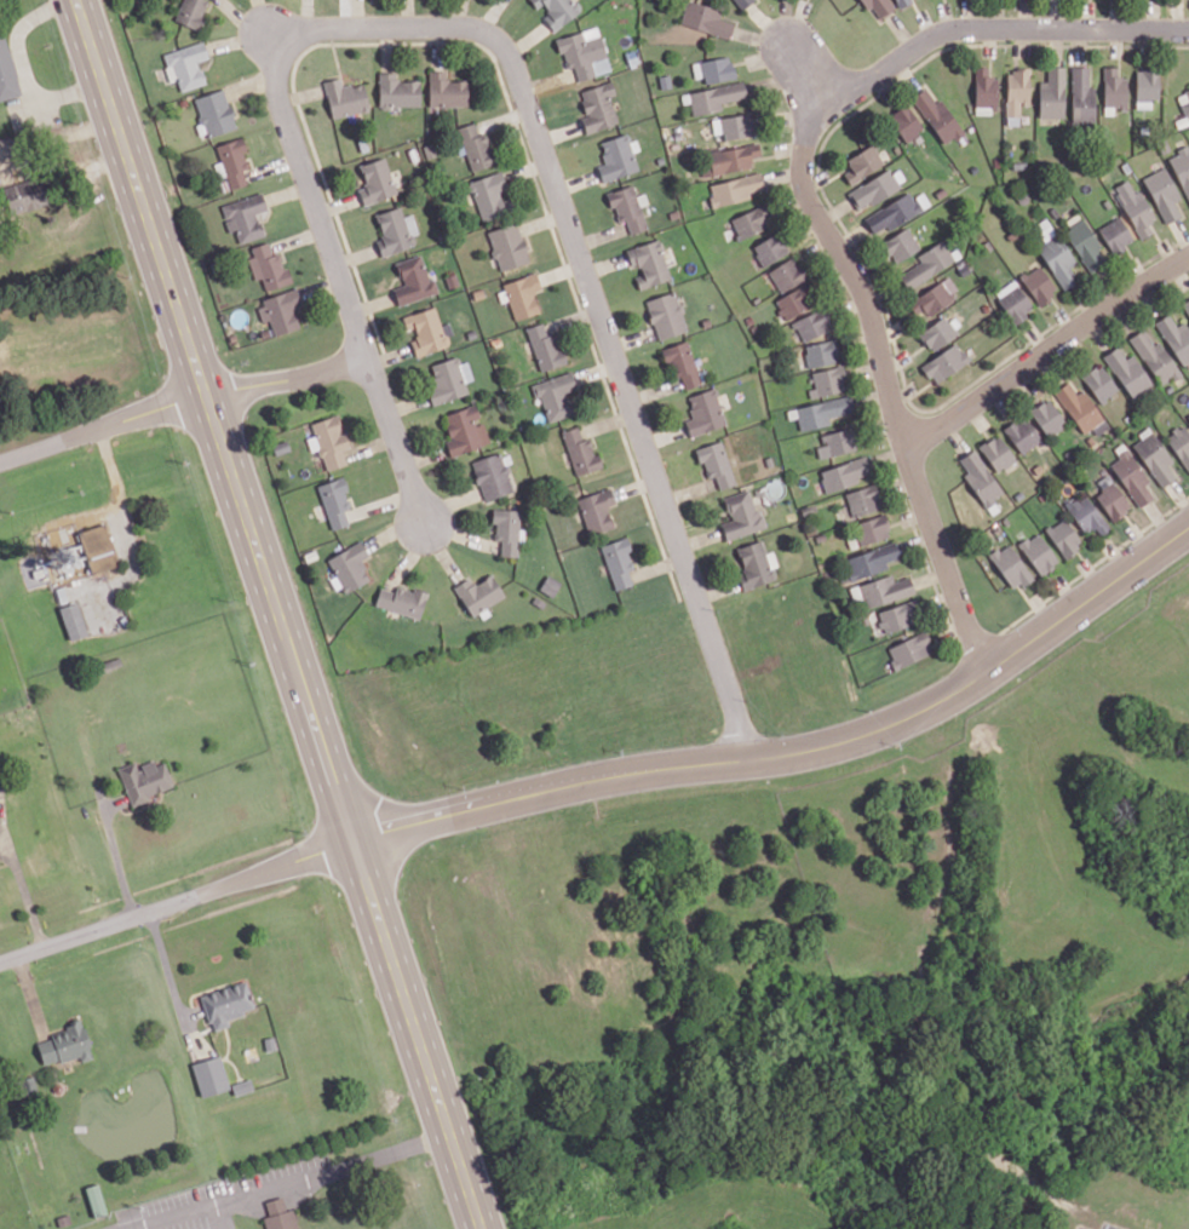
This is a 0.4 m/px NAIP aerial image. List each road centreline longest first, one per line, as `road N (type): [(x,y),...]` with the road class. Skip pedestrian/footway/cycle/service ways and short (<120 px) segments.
road 1 (primary): [(78,0),(483,1228)]
road 2 (residential): [(1188,525),(963,689),(884,728),(787,754),(570,786),(355,842)]
road 3 (residential): [(511,56),(740,720),(746,760)]
road 4 (residential): [(992,670),(952,584),(872,309),(806,195),(808,136),(838,103)]
road 5 (residential): [(309,29),(281,54),(278,92),(424,522)]
road 6 (residential): [(0,463),(207,395),(367,357)]
road 7 (residential): [(0,960),(355,842)]
road 8 (residential): [(838,103),(950,30),(1188,29)]
road 9 (residential): [(906,443),(972,407),(1188,255)]
road 10 (residential): [(309,29),(467,27),(495,35),(511,56)]

